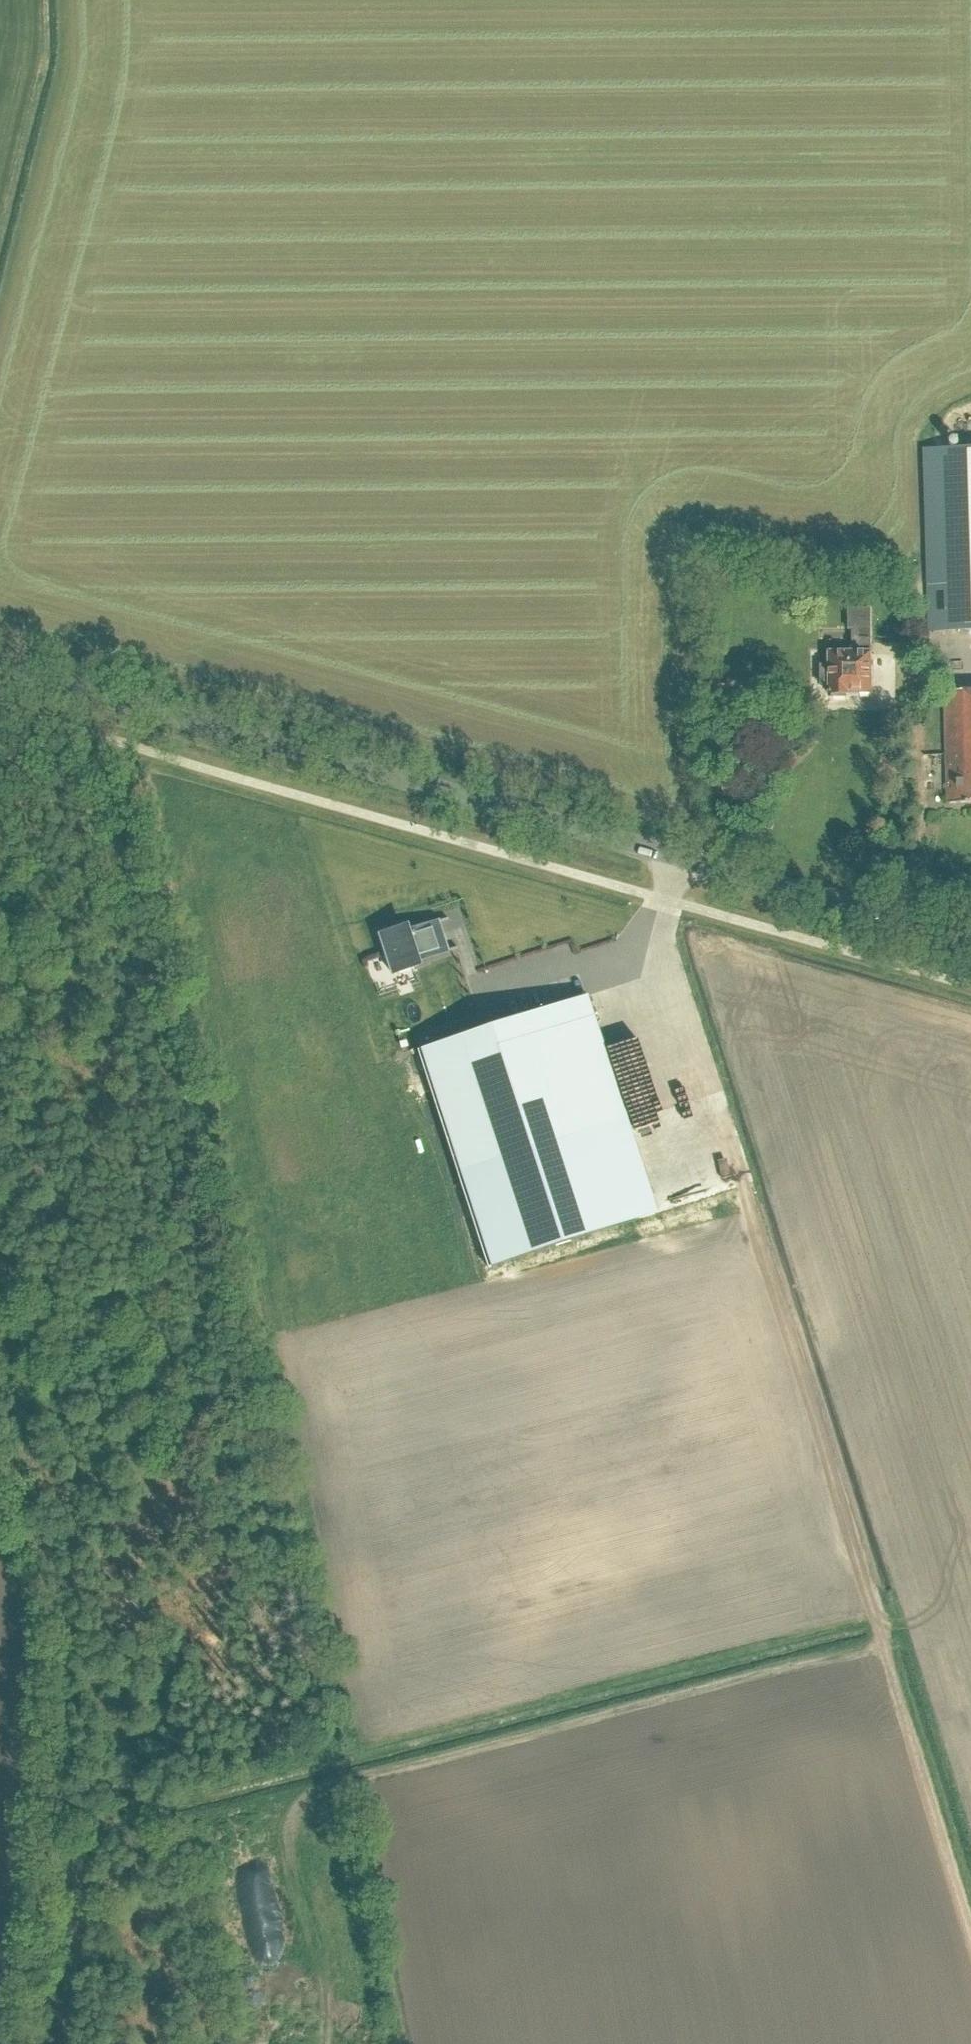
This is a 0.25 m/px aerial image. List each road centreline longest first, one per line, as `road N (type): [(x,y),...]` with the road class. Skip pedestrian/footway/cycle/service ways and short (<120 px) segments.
road 1 (secondary): [(970,939),(0,668)]
road 2 (track): [(970,1917),(719,1101)]

